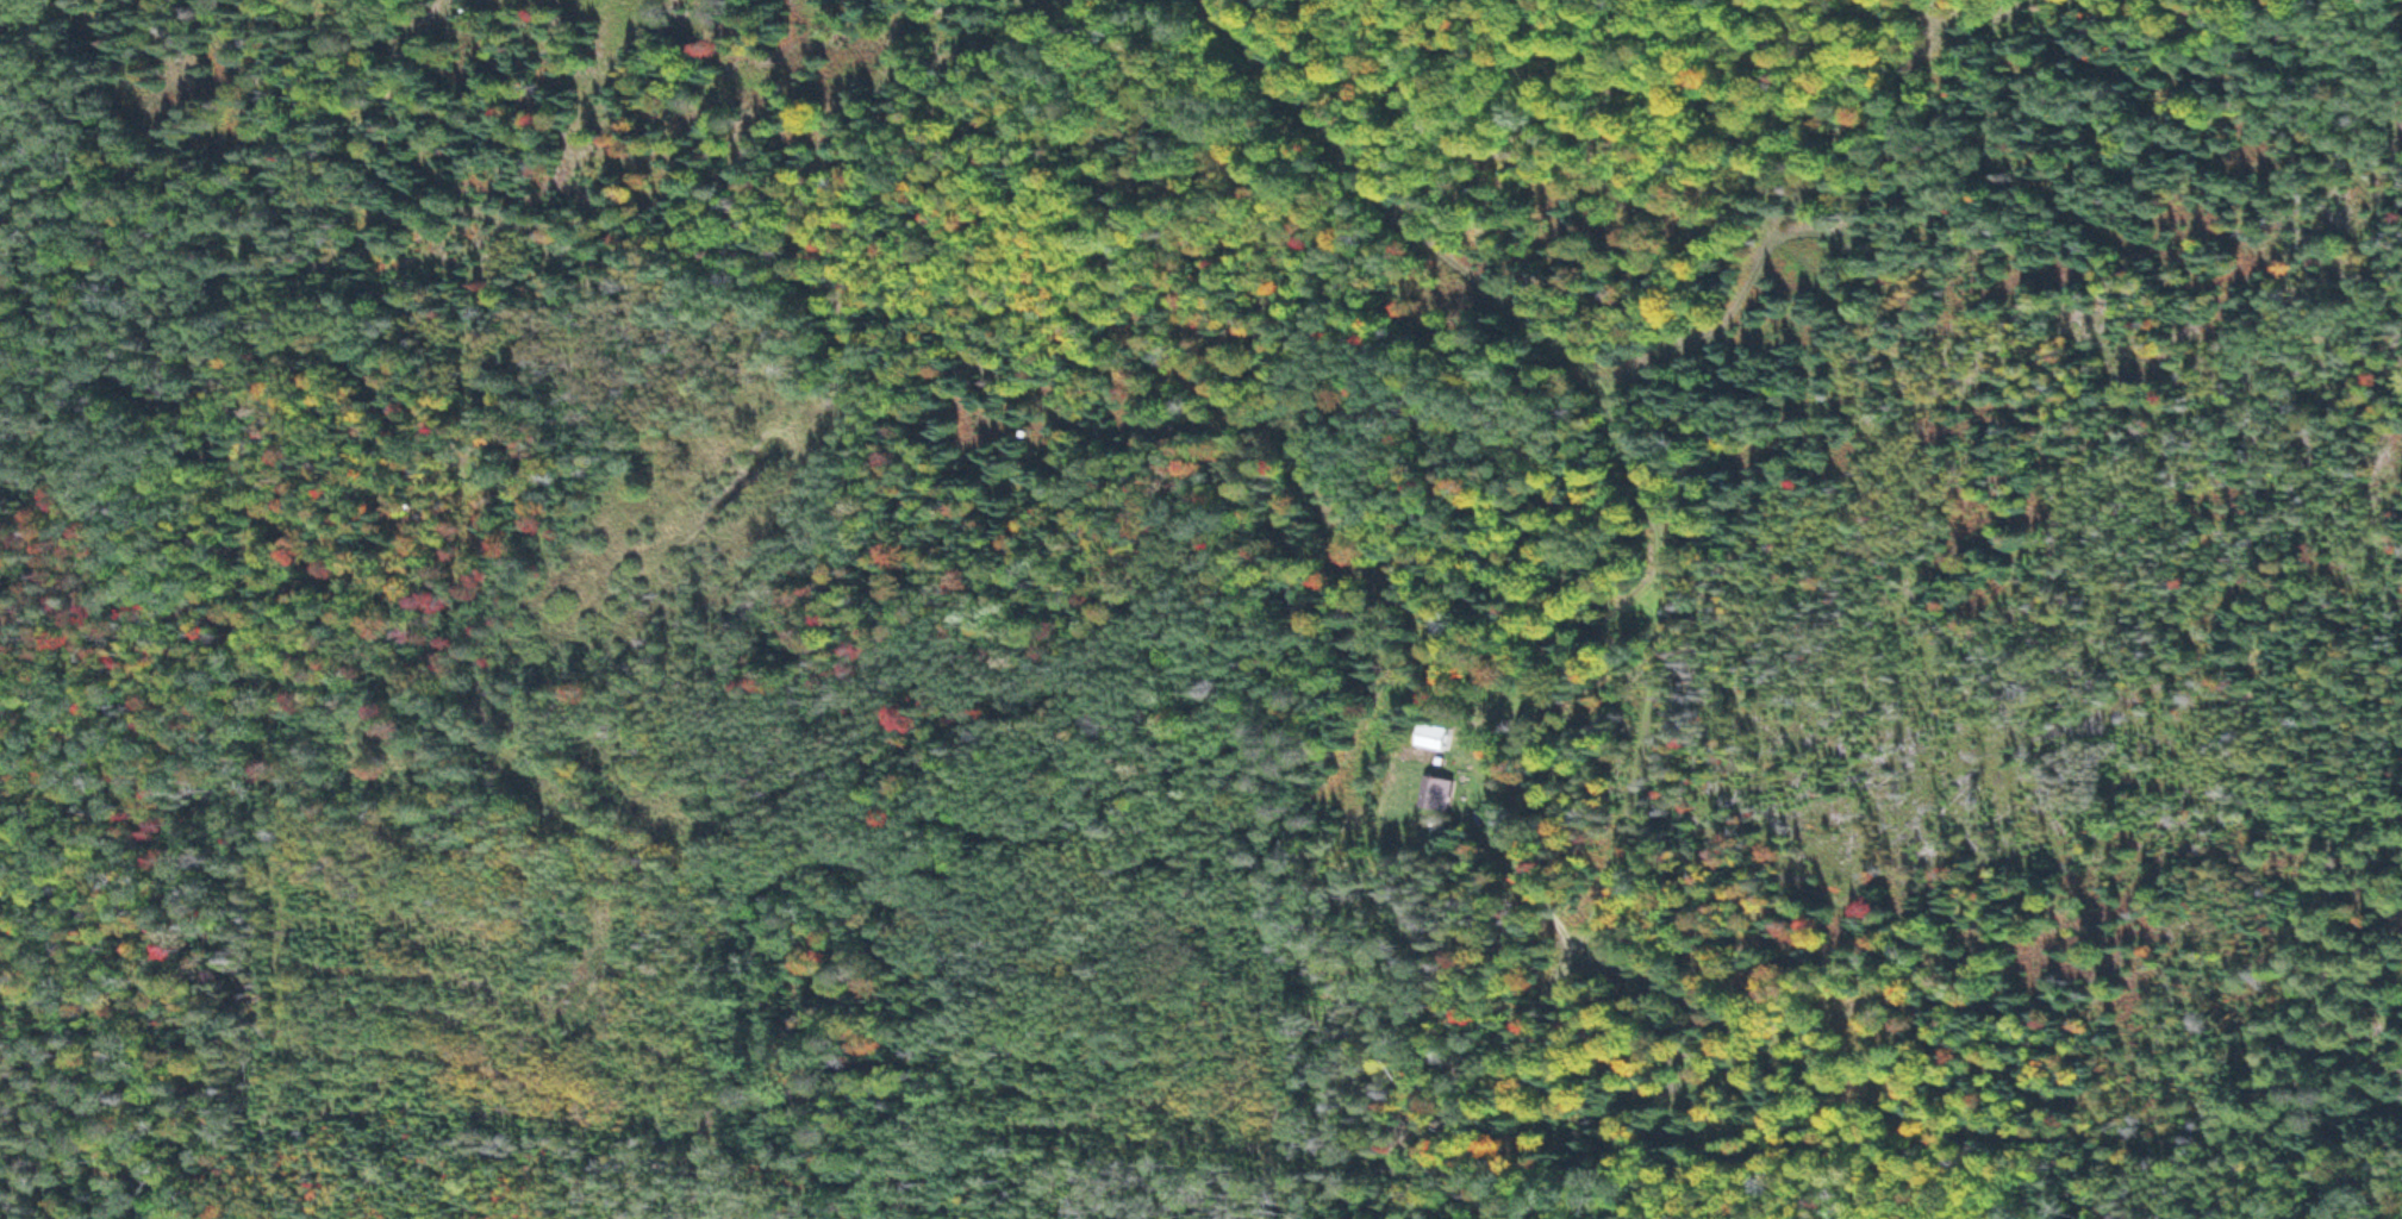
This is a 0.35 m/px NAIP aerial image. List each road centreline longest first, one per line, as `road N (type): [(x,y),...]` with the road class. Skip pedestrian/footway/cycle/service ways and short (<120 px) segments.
road 1 (residential): [(1347,1218),(1348,1163),(1452,1048),(1601,930),(1666,664),(1621,445),(1506,271),(1264,105),(1222,0)]

